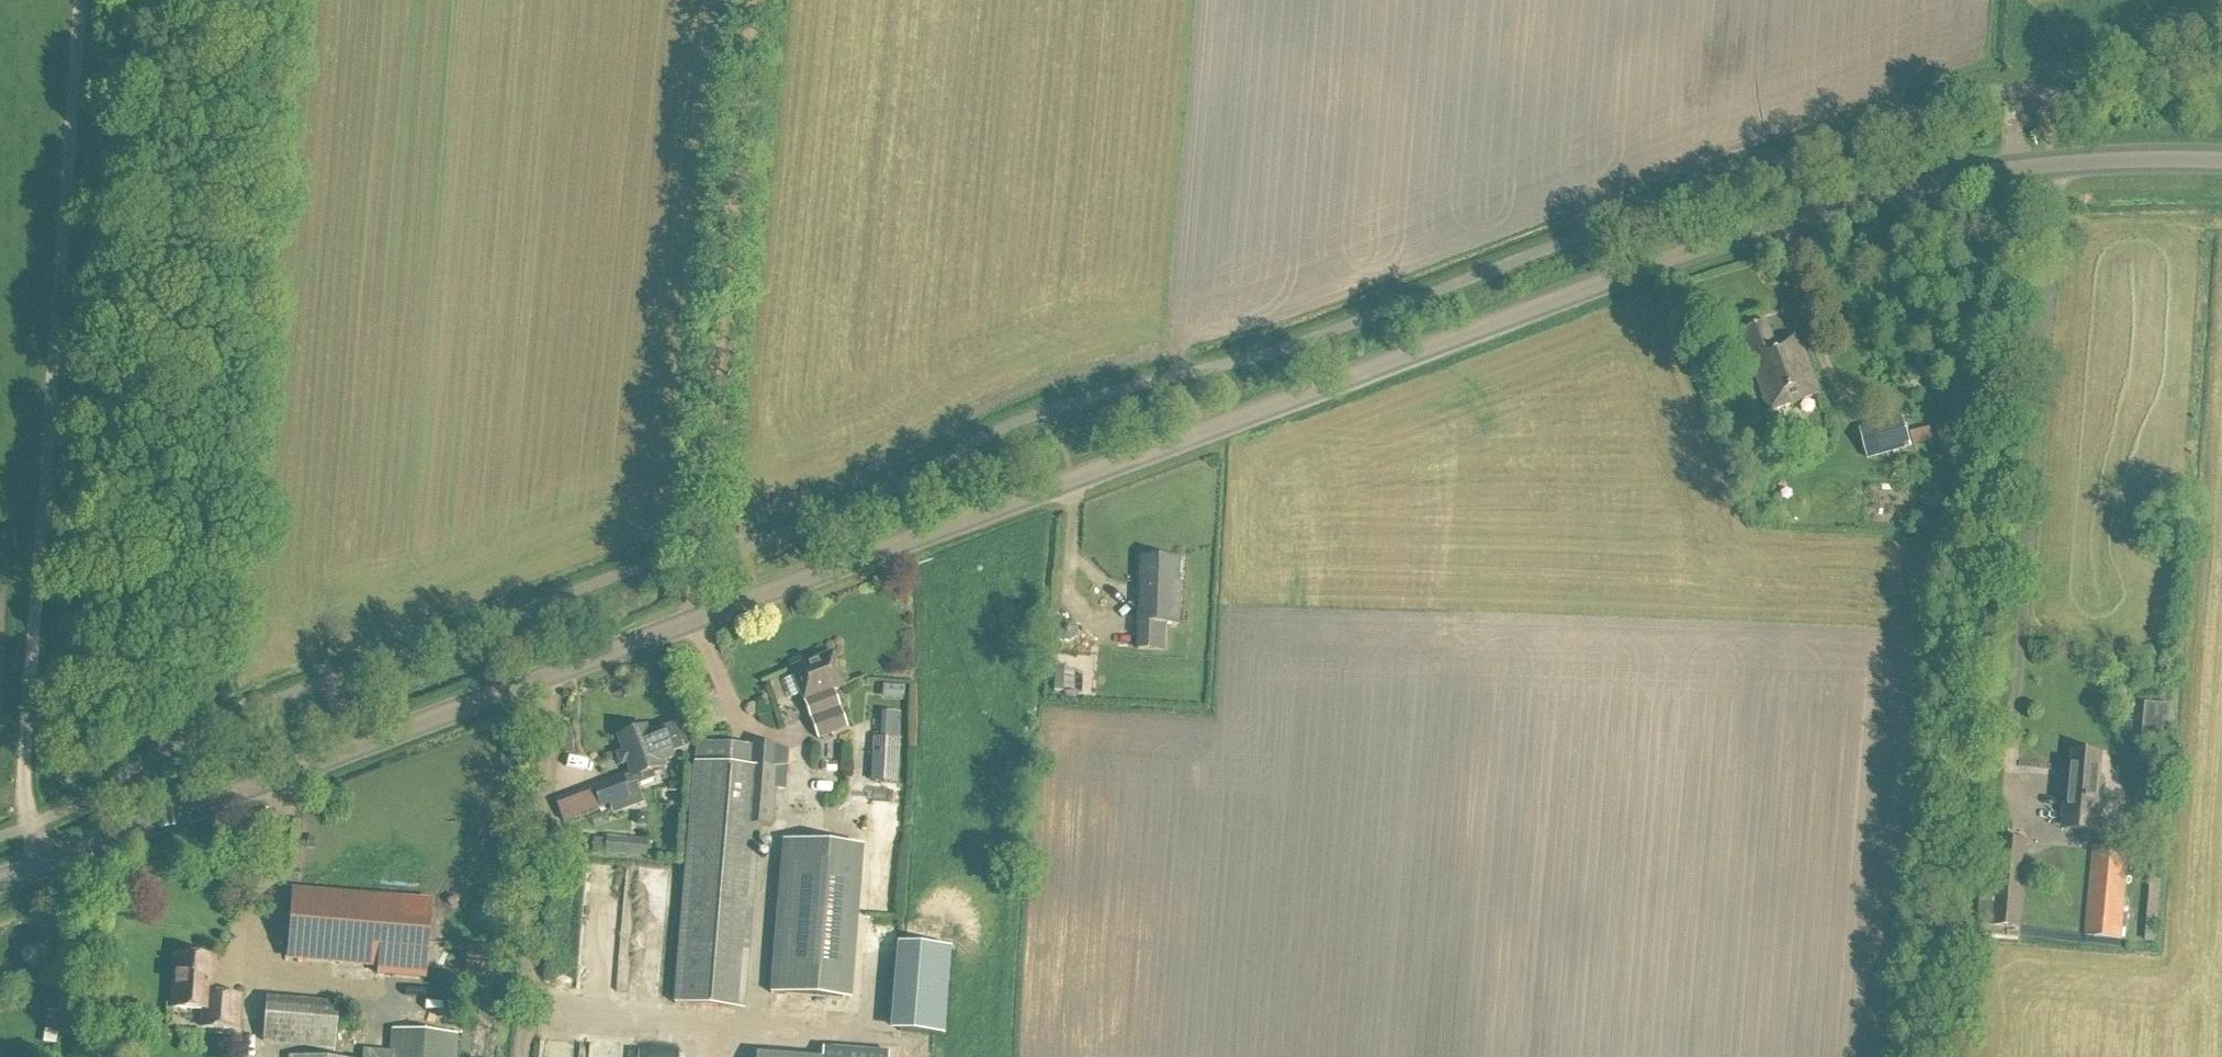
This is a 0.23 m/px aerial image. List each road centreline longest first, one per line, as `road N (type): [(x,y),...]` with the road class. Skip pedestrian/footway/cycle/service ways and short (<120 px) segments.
road 1 (tertiary): [(0,886),(1770,224),(2014,167),(2221,159)]

